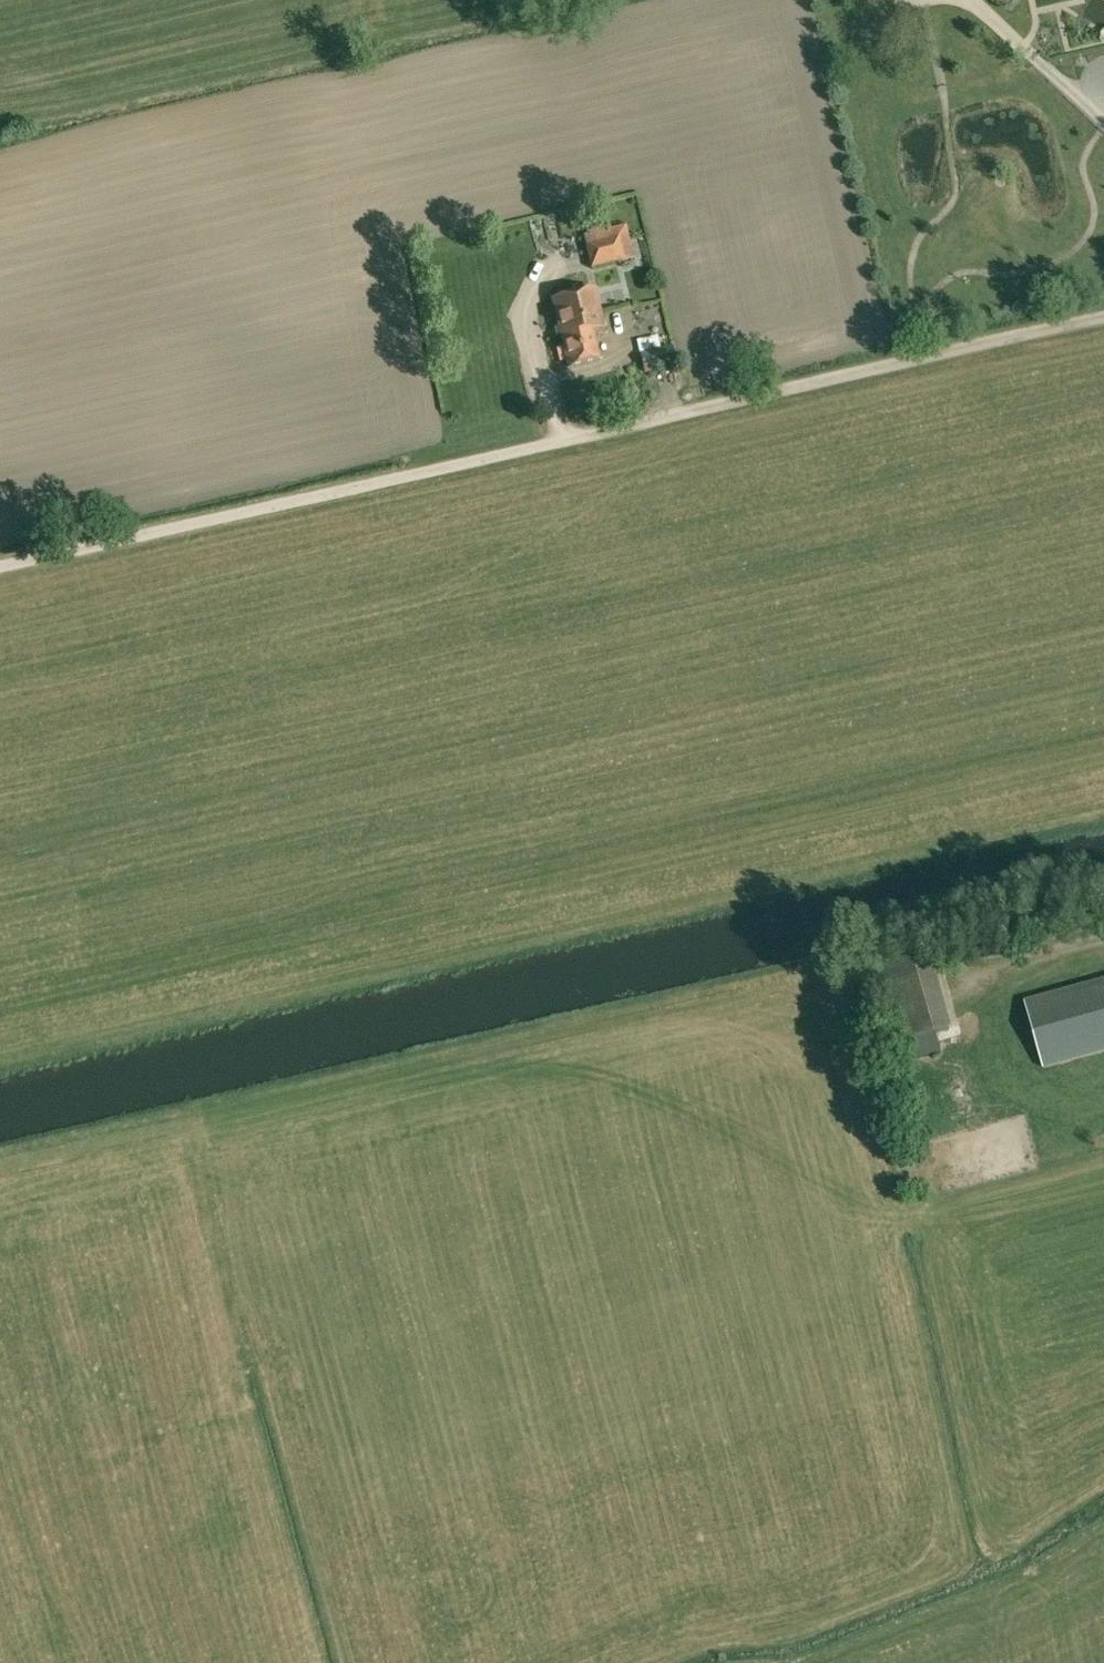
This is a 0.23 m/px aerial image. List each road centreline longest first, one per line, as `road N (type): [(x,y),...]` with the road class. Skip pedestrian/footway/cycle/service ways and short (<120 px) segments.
road 1 (track): [(0,1169),(187,1126)]

